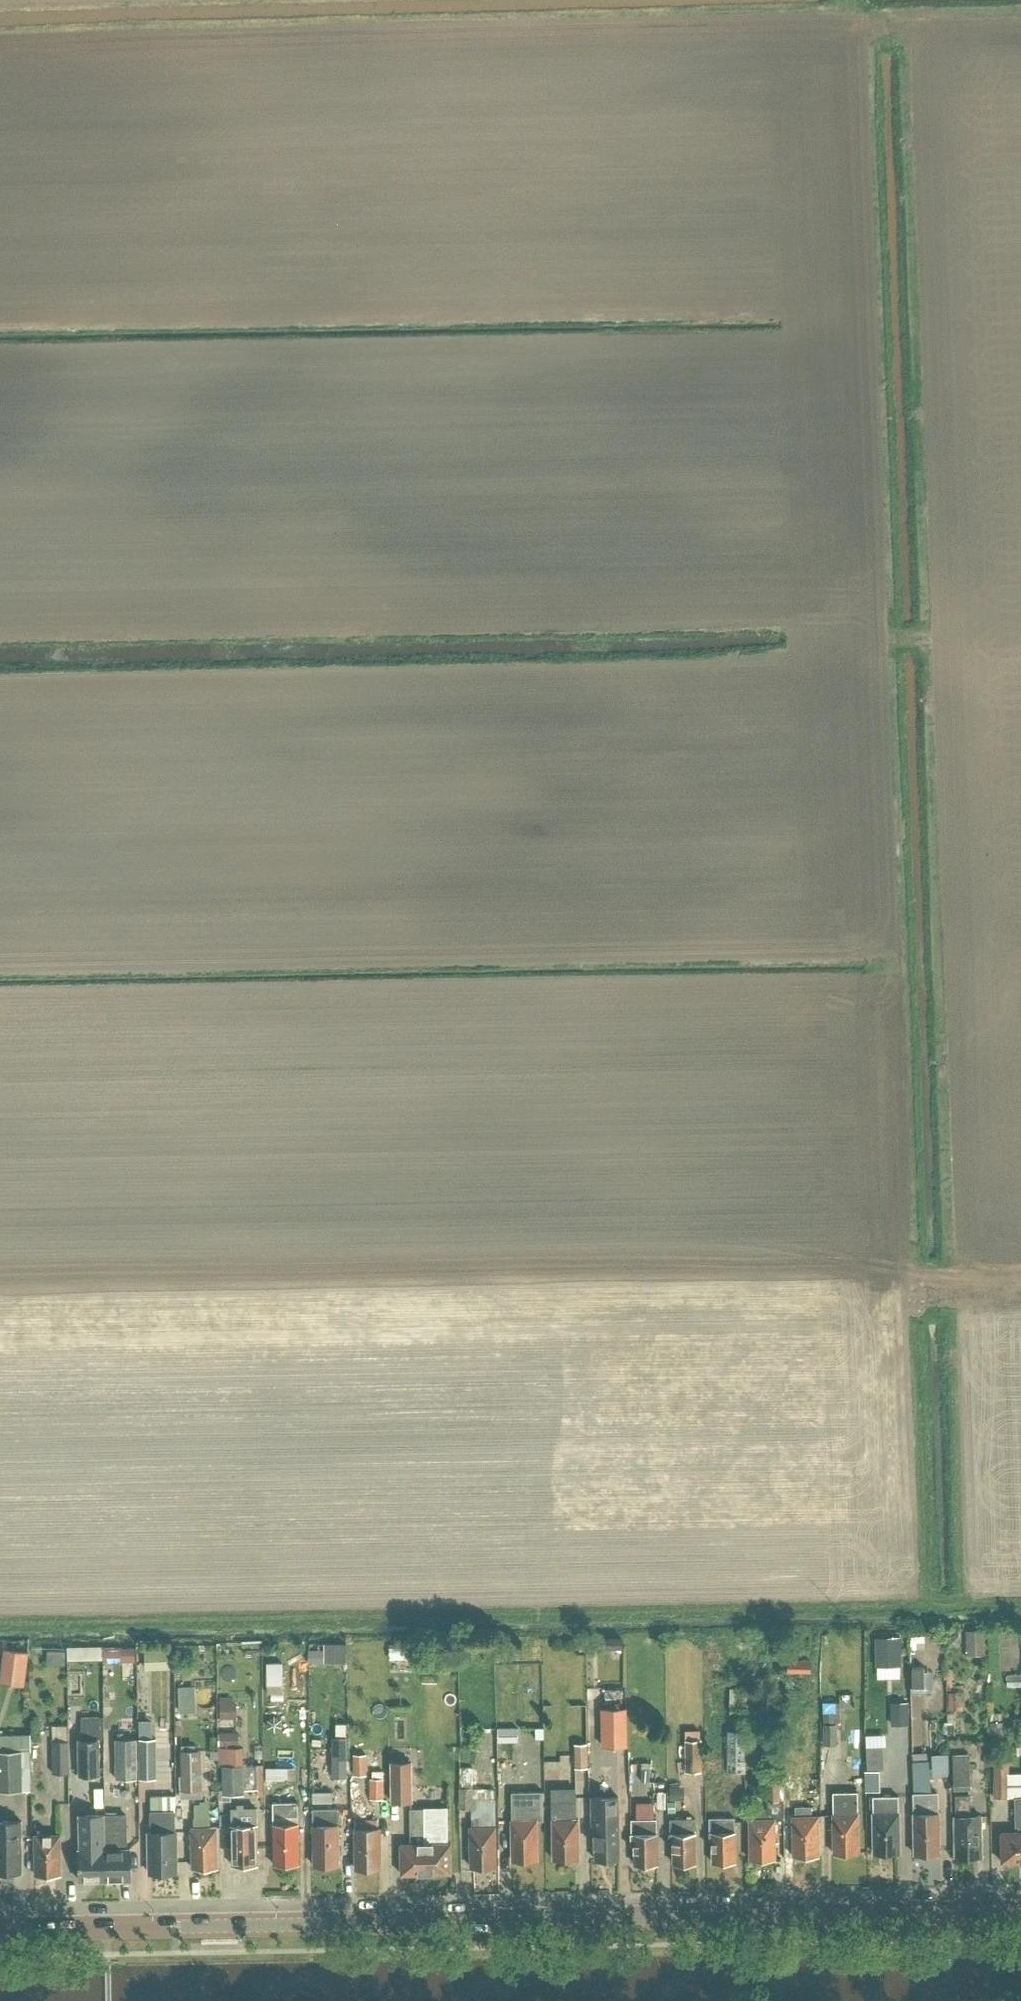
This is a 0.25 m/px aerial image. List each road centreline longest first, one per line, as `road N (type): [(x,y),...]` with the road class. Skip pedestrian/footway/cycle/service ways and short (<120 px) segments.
road 1 (secondary): [(0,1928),(1020,1911)]

